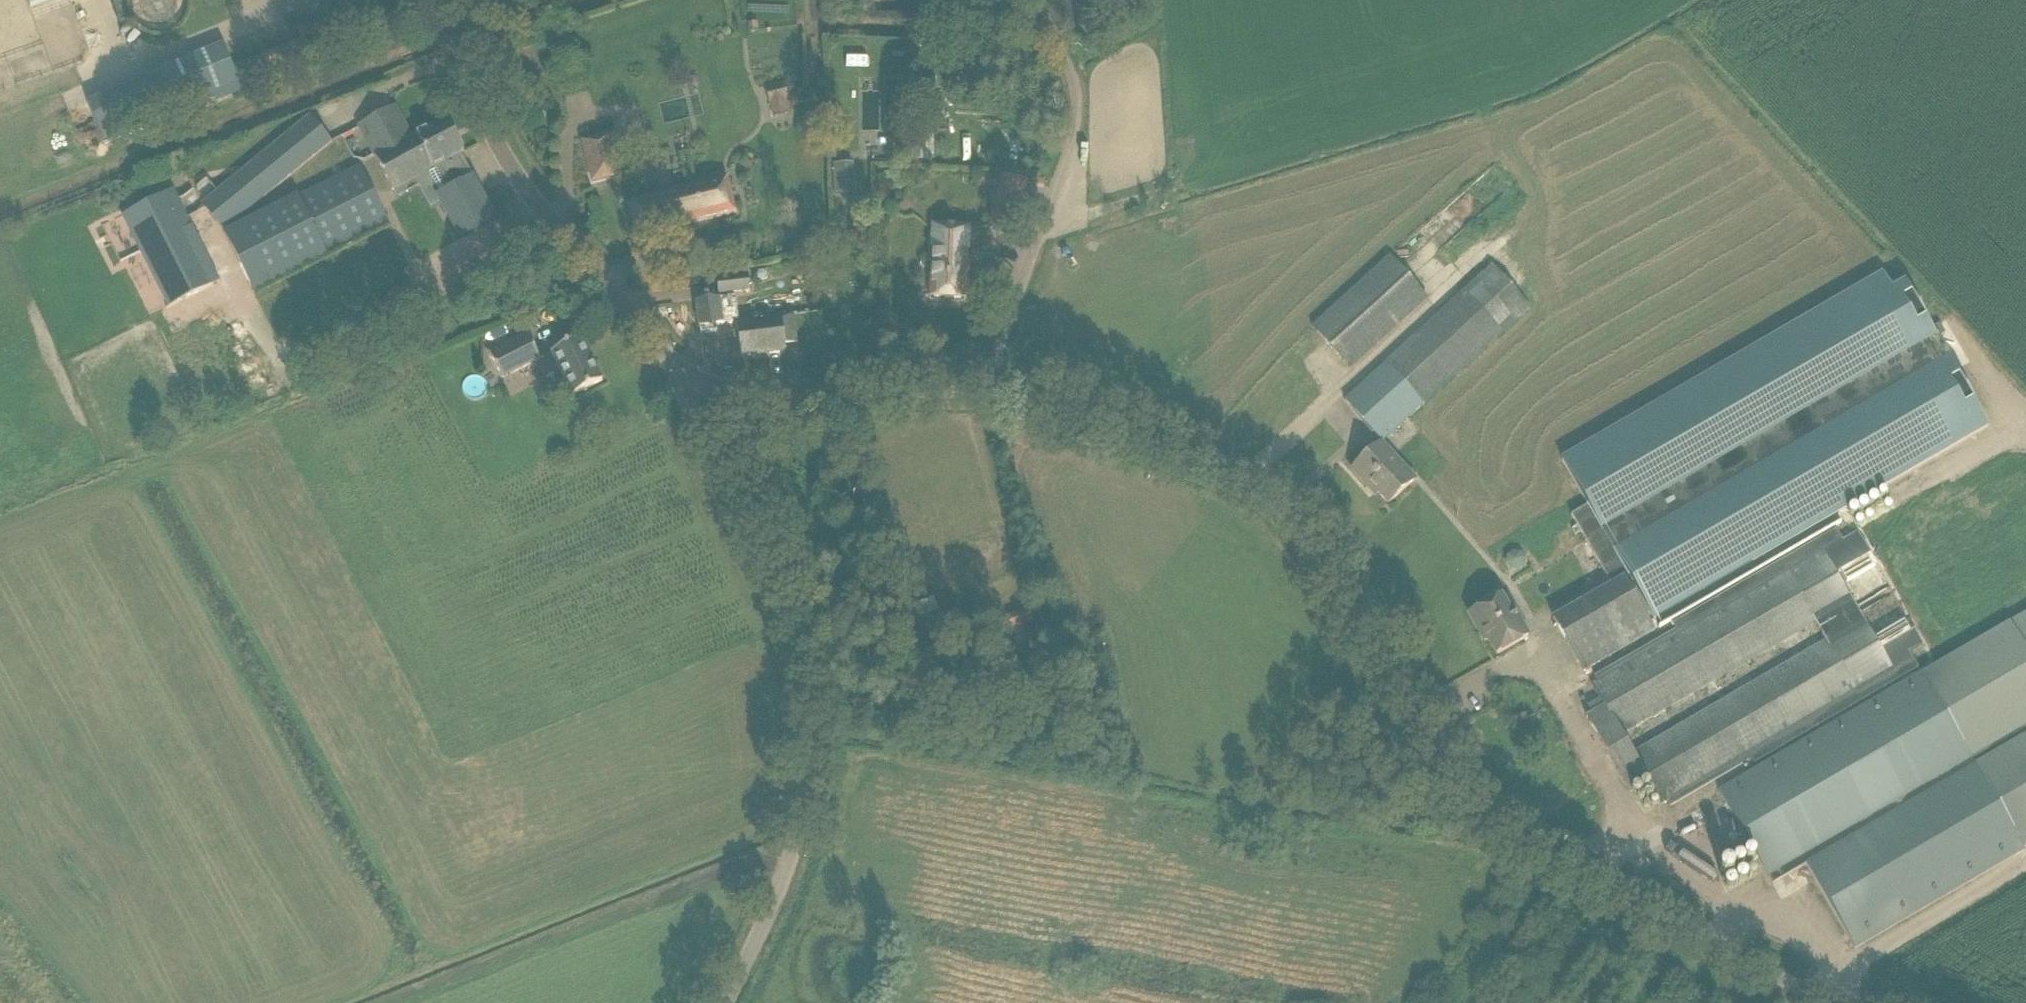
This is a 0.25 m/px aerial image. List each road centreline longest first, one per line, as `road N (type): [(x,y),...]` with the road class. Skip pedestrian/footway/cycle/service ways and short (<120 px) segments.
road 1 (unclassified): [(698,400),(926,390),(1004,395),(1251,487),(1297,522),(1483,797),(1526,842),(1614,894)]
road 2 (unclassified): [(726,1002),(791,858),(810,761),(804,668),(698,400)]
road 3 (unclassified): [(698,400),(500,145),(446,0)]
road 4 (unclassified): [(1823,1002),(1614,894)]

